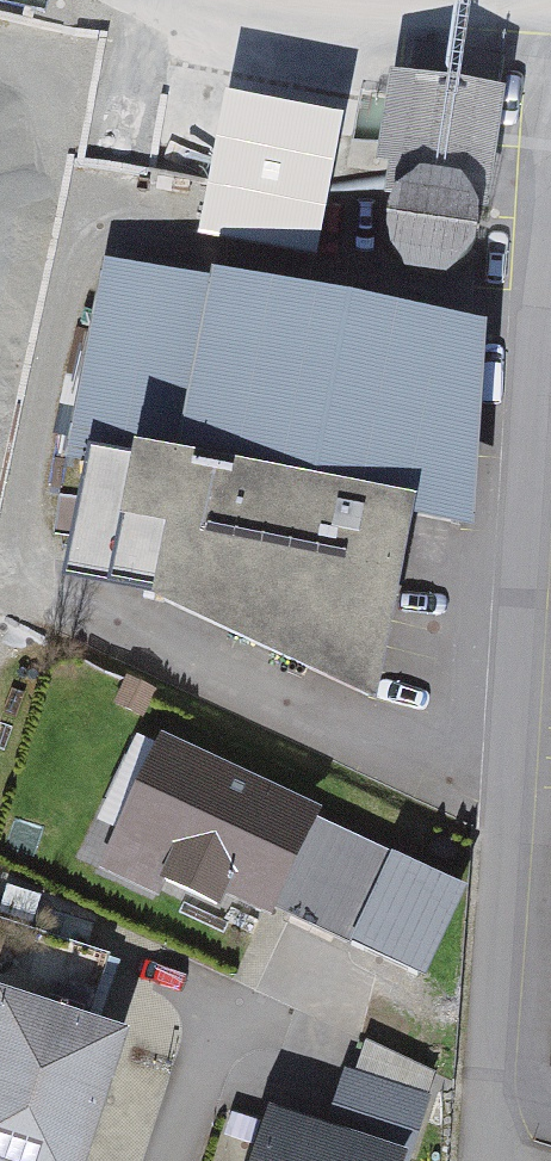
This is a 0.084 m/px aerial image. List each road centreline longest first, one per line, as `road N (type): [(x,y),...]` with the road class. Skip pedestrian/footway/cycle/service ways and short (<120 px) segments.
road 1 (residential): [(184,1160),(241,990)]

